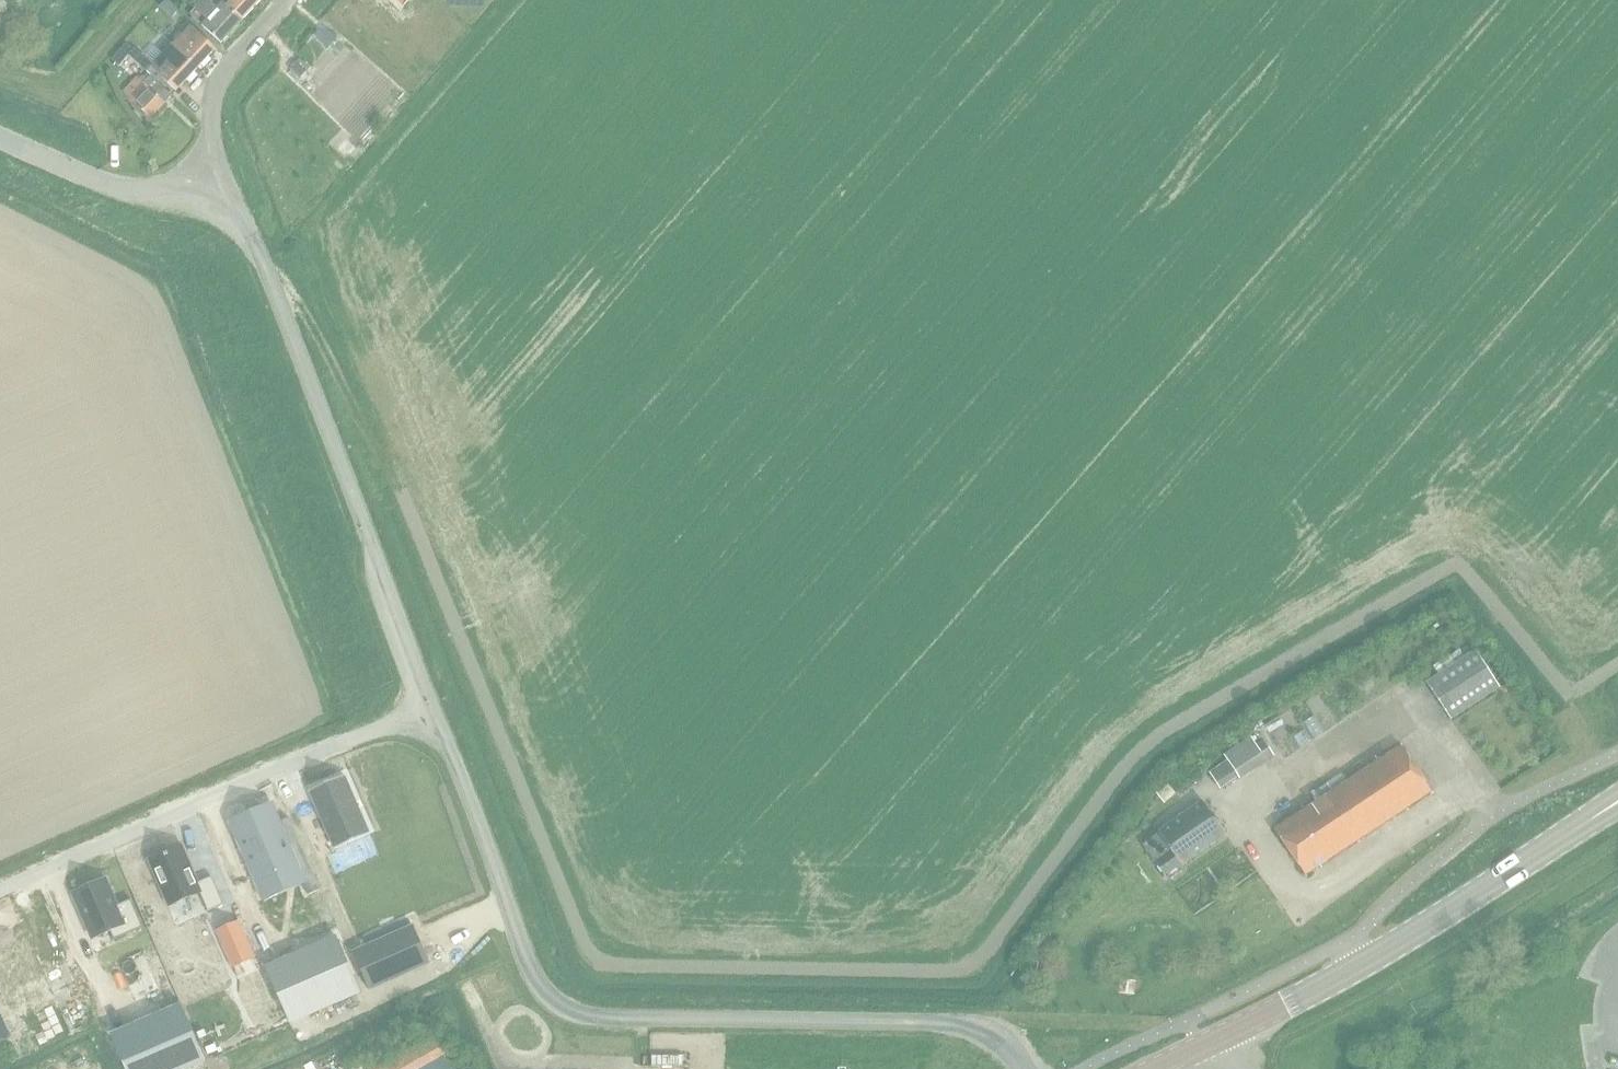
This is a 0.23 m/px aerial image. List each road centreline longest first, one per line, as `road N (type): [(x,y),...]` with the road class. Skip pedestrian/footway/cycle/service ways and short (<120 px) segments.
road 1 (unclassified): [(1027,1068),(1006,1043),(949,1024),(596,1016),(551,1001),(536,981),(430,712)]
road 2 (unclassified): [(430,712),(252,234),(228,201),(201,185)]
road 3 (tertiary): [(1208,1043),(1366,964),(1617,803)]
road 4 (unclassified): [(0,891),(430,712)]
road 5 (unclassified): [(201,185),(128,192),(0,136)]
road 6 (residential): [(201,185),(225,72),(289,0)]

